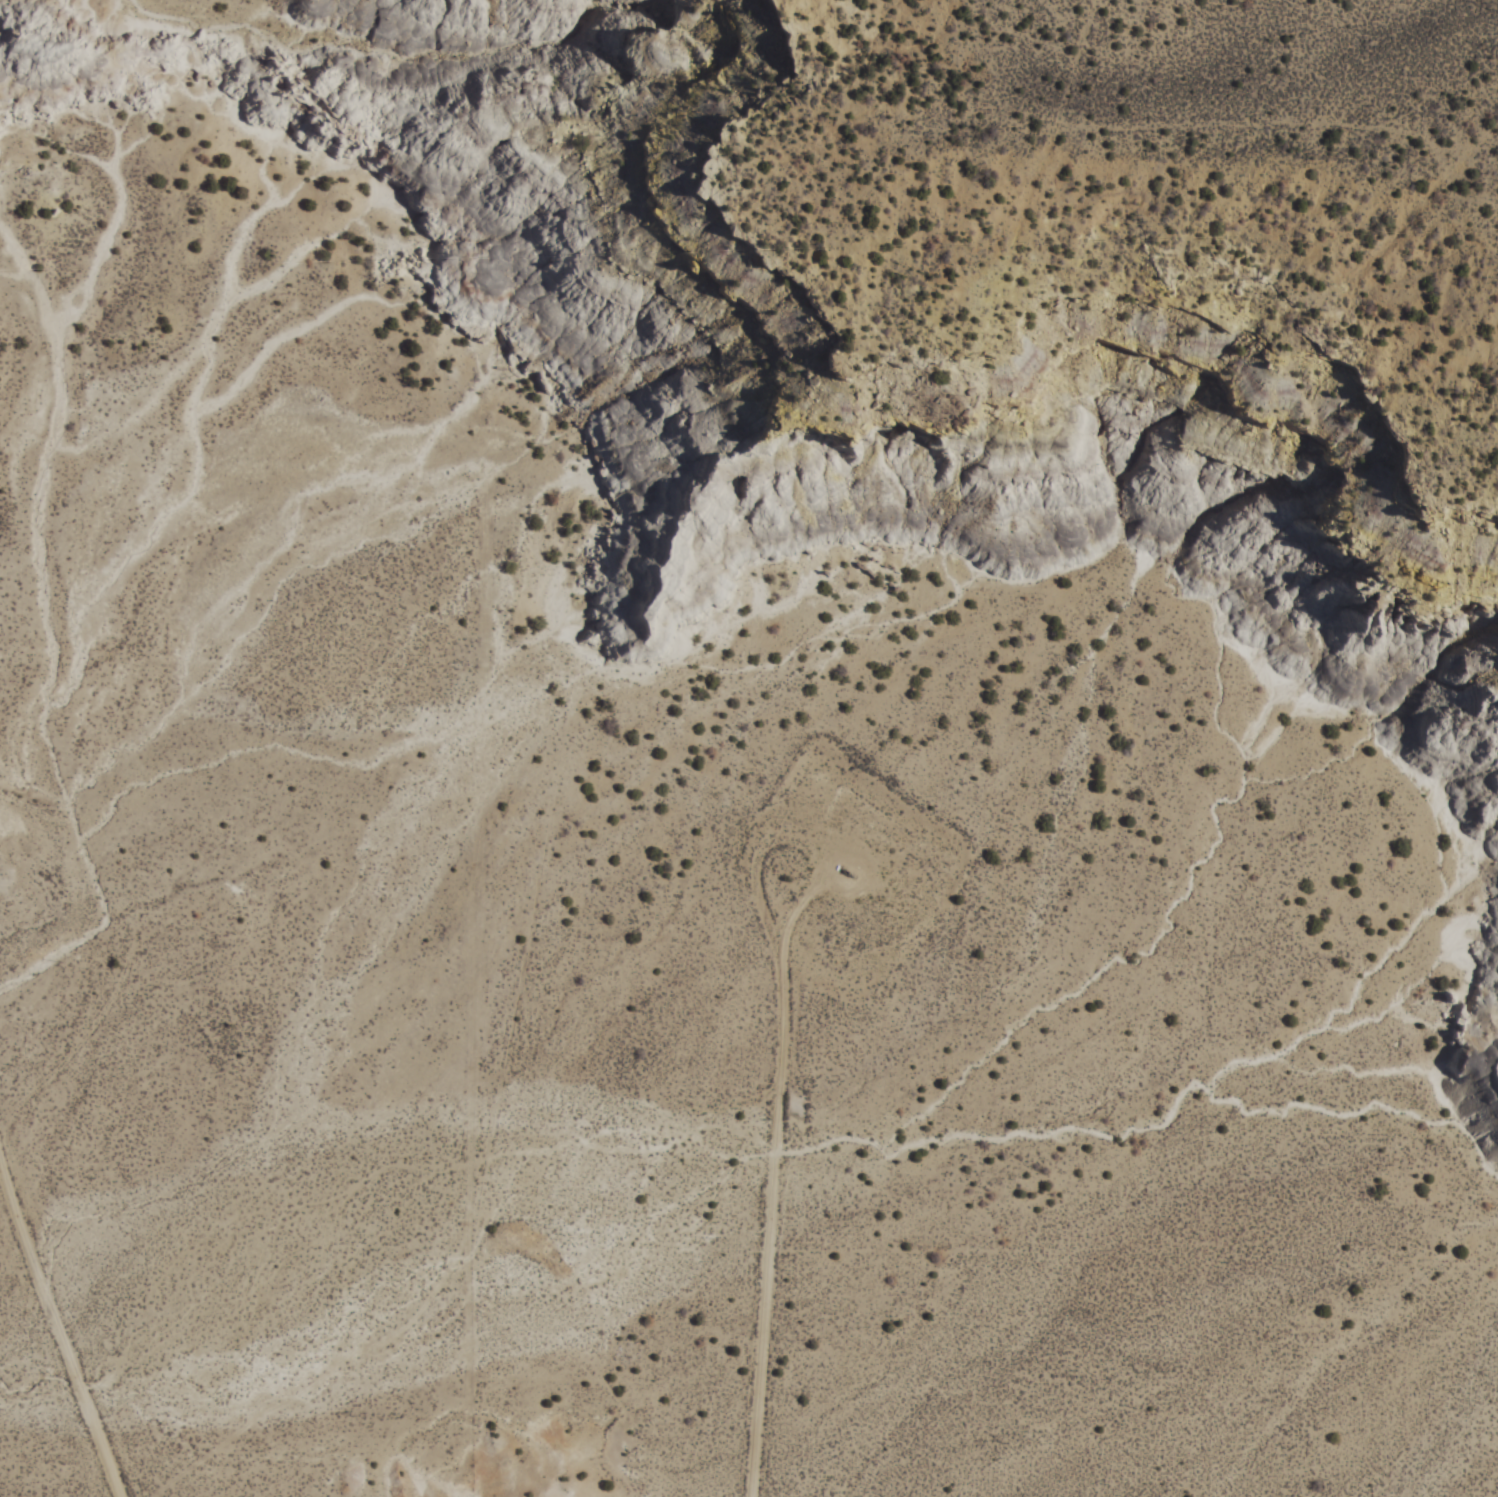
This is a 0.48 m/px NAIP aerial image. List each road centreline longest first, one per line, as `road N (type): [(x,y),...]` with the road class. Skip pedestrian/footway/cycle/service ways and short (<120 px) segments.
road 1 (track): [(184,1496),(66,1272),(25,1157),(0,1139)]

